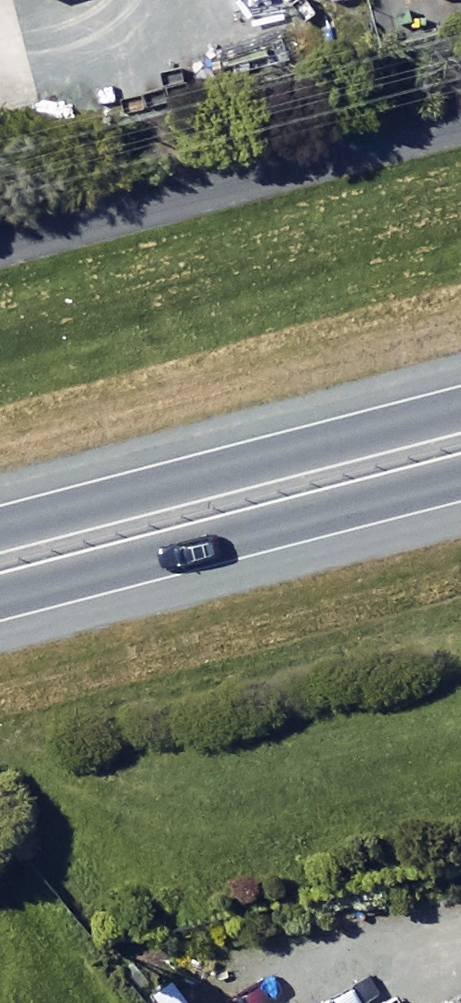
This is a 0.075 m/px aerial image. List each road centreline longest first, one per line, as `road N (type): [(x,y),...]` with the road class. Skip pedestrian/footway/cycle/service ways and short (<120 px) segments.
road 1 (trunk): [(0,541),(460,422)]
road 2 (trunk): [(460,462),(0,581)]

